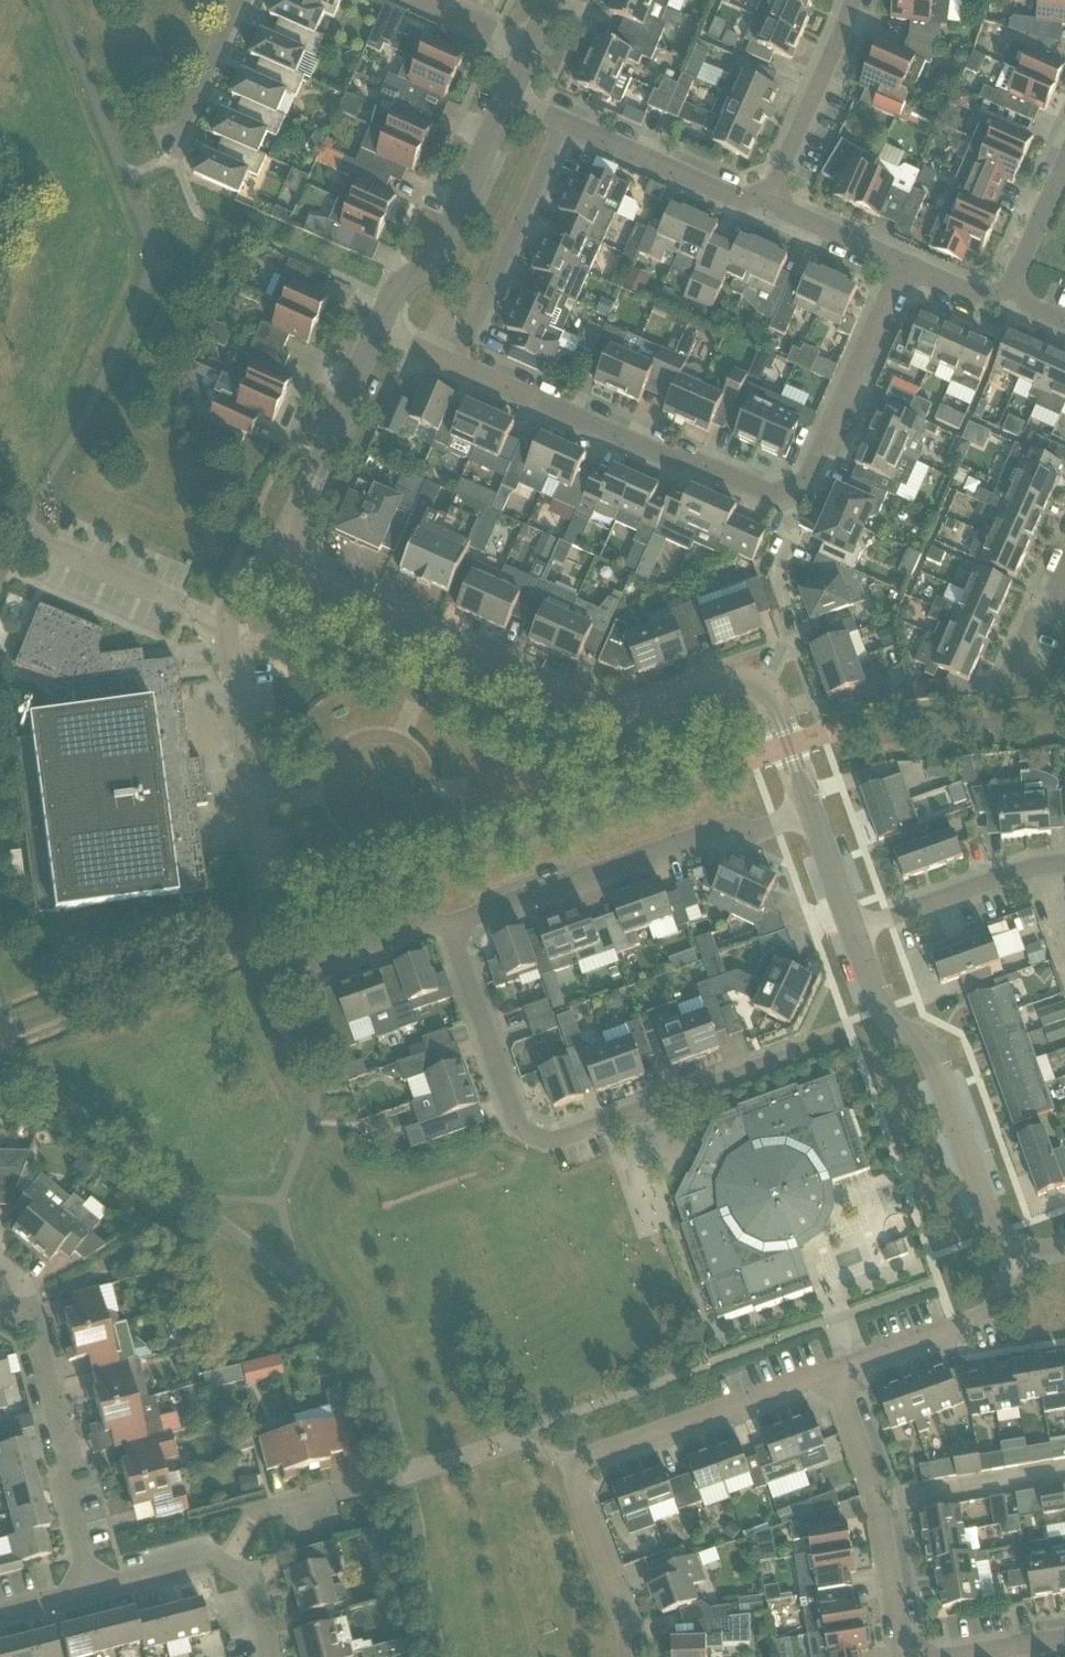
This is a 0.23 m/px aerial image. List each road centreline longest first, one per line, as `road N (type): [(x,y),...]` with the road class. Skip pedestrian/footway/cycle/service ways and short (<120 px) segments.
road 1 (residential): [(296,557),(321,589),(606,715),(629,715),(728,681),(749,683),(776,706),(804,803)]
road 2 (residential): [(456,366),(759,490),(780,491),(813,471),(900,265)]
road 3 (residential): [(886,1025),(560,1141),(542,1141),(524,1133),(512,1116),(452,924)]
road 4 (residential): [(836,1370),(594,1455),(579,1495),(625,1627),(626,1656)]
road 5 (residential): [(262,895),(227,623),(252,572),(296,557)]
road 6 (residential): [(452,924),(804,803)]
road 7 (residential): [(904,1656),(867,1459),(836,1370)]
road 8 (residential): [(91,1592),(26,1313)]
road 9 (residential): [(376,331),(402,285),(440,252),(508,95)]
road 10 (residential): [(1021,1248),(981,1215),(931,1075),(917,1049),(886,1025)]
road 11 (residential): [(456,366),(565,123)]
road 12 (residential): [(267,1656),(247,1578),(214,1557),(91,1592)]
road 13 (residential): [(296,557),(293,522),(376,331)]
road 14 (residential): [(1021,1248),(994,1299),(957,1325),(836,1370)]
road 15 (residential): [(1064,865),(1033,868),(852,933)]
road 16 (residential): [(766,204),(844,0)]
road 17 (residential): [(766,204),(565,123)]
road 18 (residential): [(194,609),(0,525)]
road 19 (residential): [(181,174),(172,156),(185,146),(188,121),(243,0)]
road 20 (residential): [(900,265),(766,204)]
road 21 (residential): [(852,933),(804,803)]
road 22 (residential): [(1064,160),(1009,286)]
road 23 (residential): [(528,46),(413,0)]
road 24 (residential): [(336,957),(452,924)]

